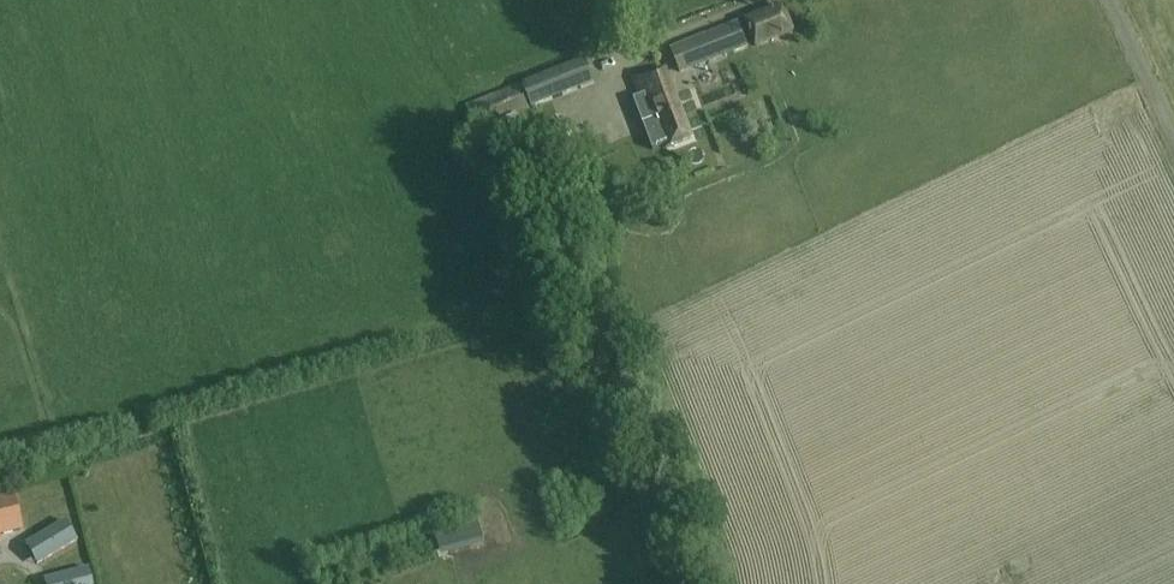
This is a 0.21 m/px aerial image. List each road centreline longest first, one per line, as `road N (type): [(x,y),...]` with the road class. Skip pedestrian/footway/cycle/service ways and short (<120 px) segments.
road 1 (unclassified): [(1173,126),(1114,0)]

